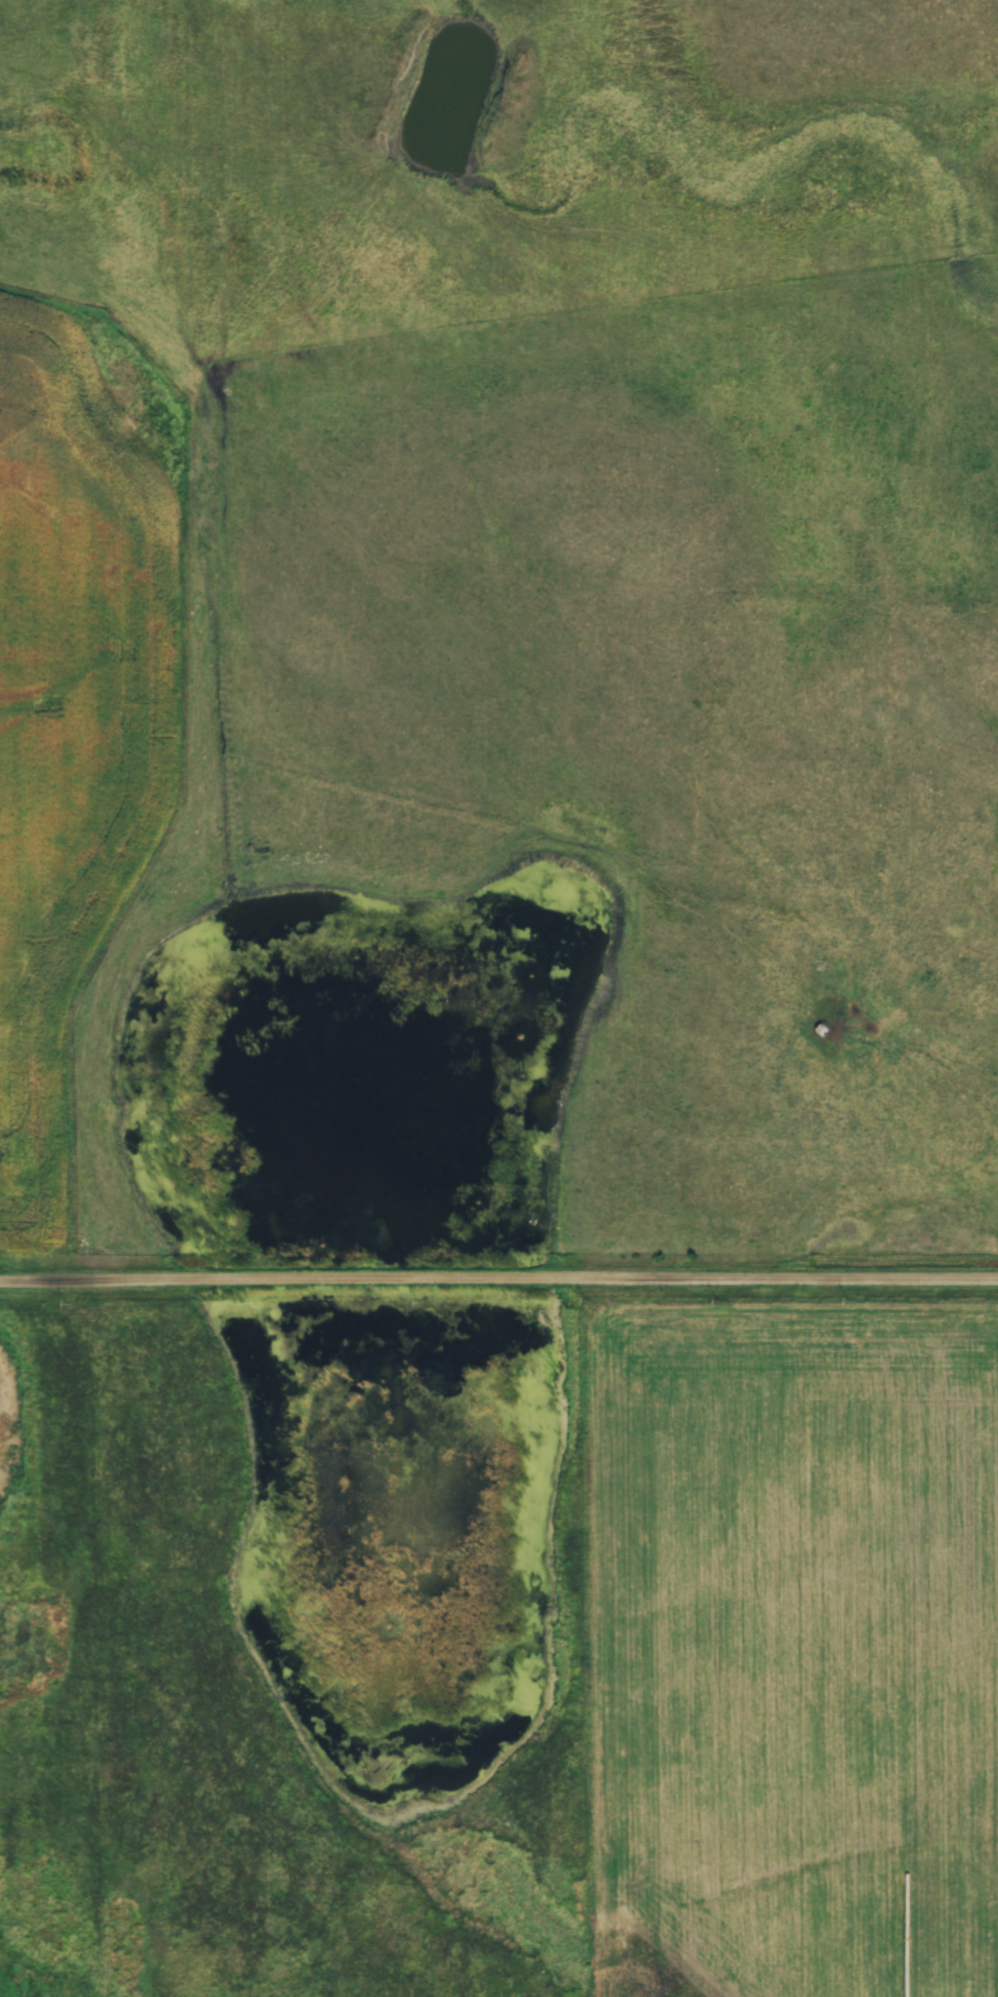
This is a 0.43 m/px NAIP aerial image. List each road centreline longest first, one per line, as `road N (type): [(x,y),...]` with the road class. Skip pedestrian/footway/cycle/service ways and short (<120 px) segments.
road 1 (residential): [(997,1280),(0,1285)]

